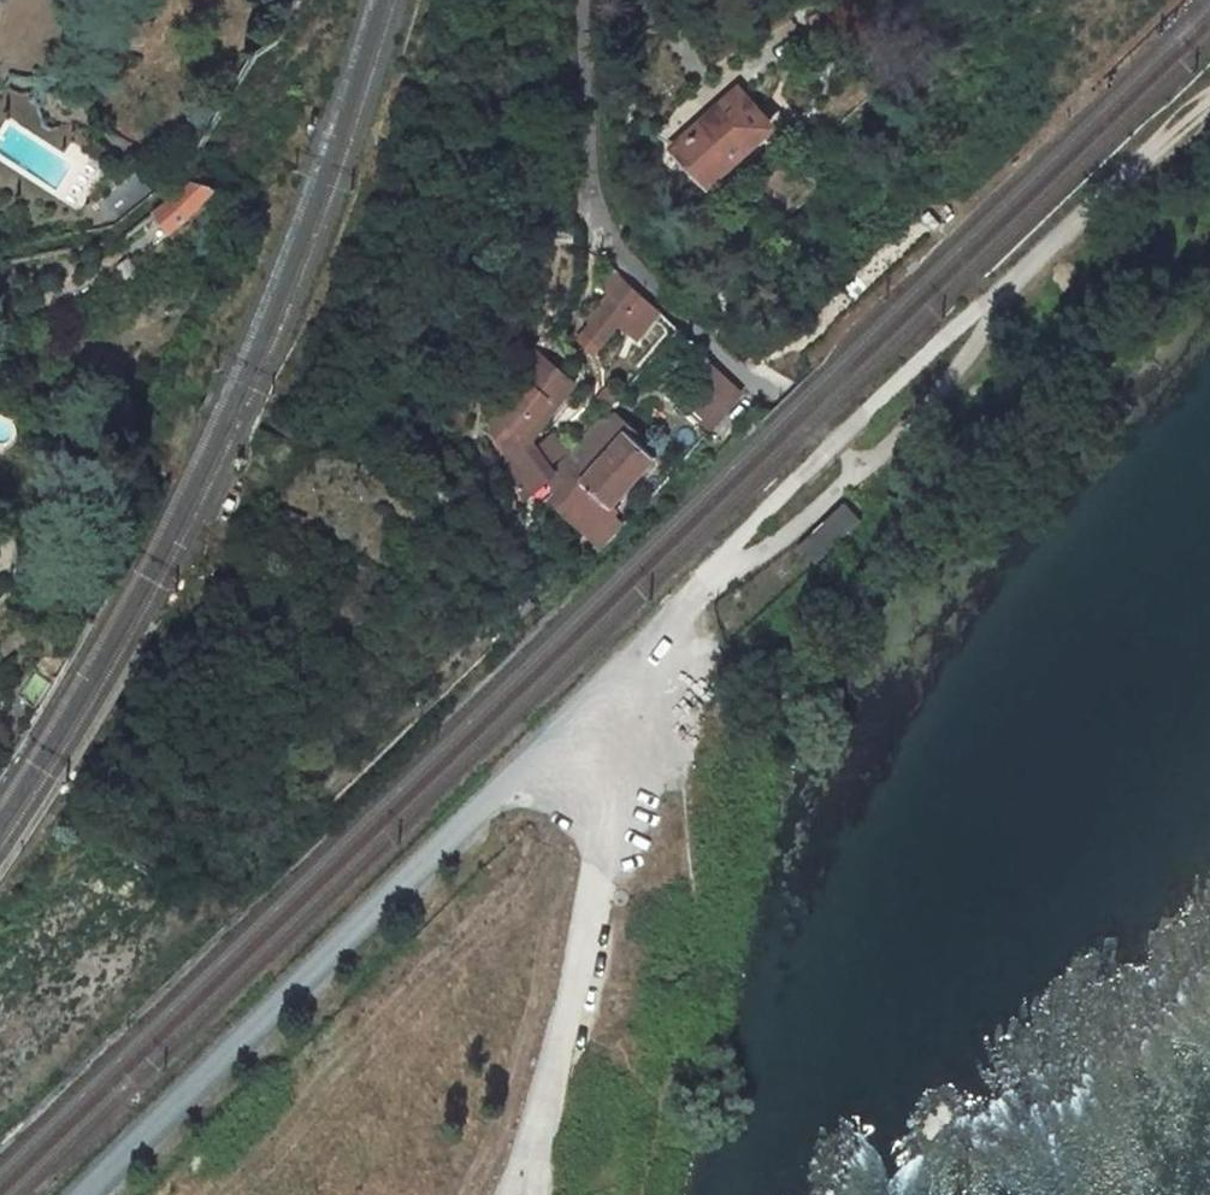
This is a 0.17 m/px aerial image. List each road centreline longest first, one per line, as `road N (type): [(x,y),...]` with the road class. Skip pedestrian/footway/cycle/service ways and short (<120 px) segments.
road 1 (unclassified): [(86,1194),(635,662),(699,587)]
road 2 (track): [(641,1194),(692,951),(673,619)]
road 3 (track): [(635,662),(541,1120)]
road 4 (residential): [(756,382),(604,234),(589,180),(582,0)]
road 5 (track): [(972,312),(1209,107)]

